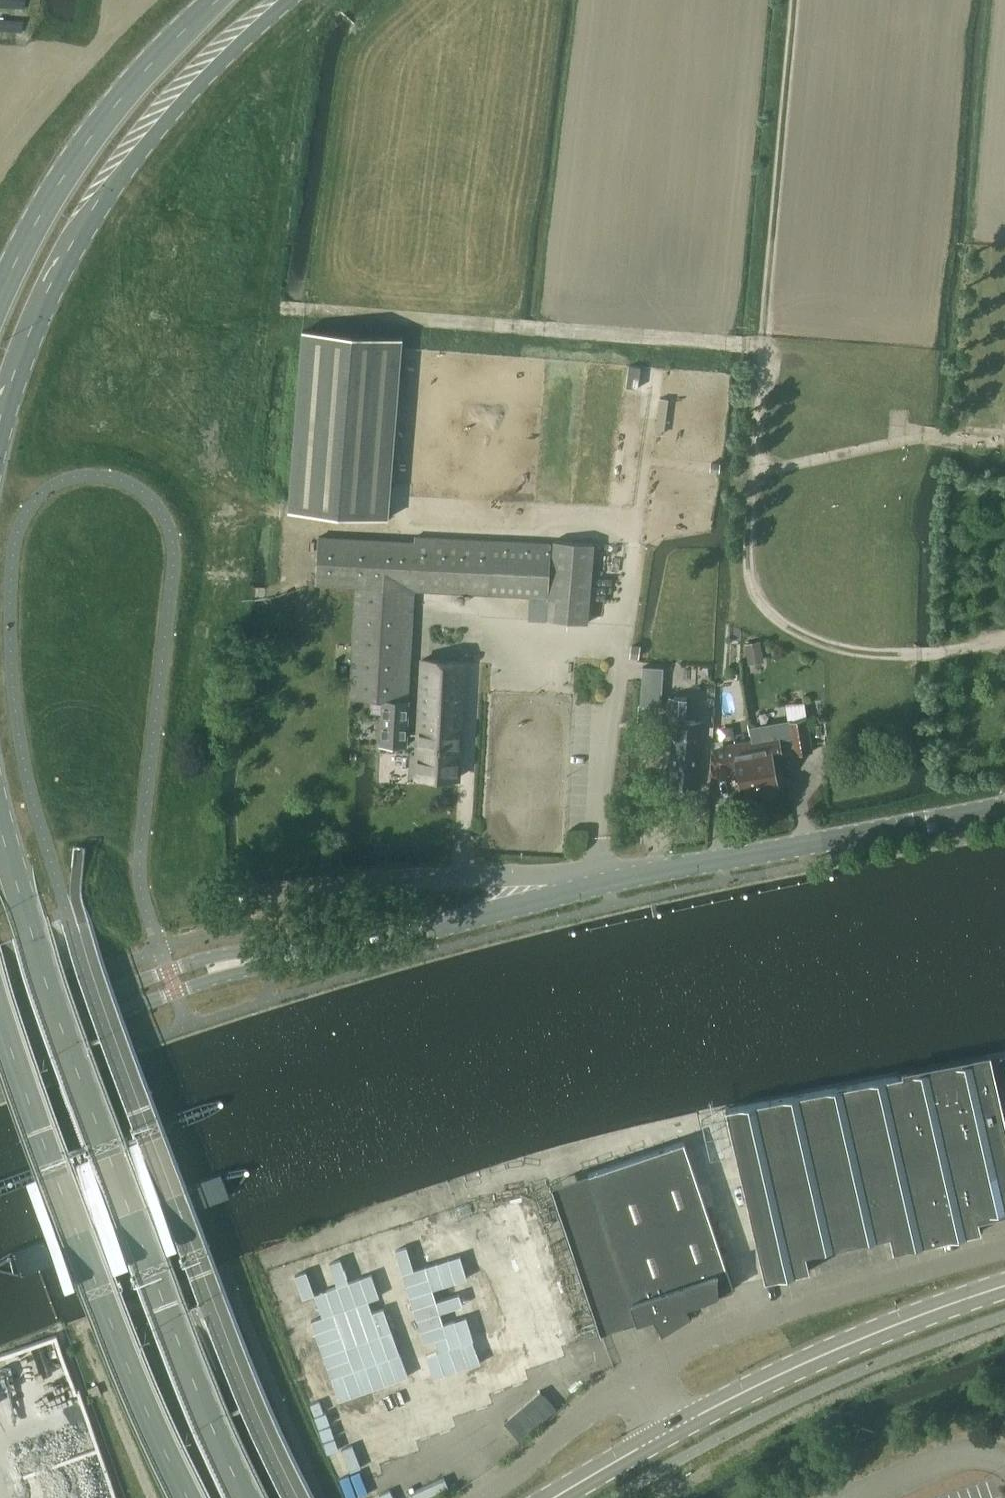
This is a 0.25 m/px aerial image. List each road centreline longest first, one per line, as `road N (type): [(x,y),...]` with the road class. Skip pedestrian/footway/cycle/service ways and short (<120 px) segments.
road 1 (track): [(1004,636),(936,653),(877,654),(824,643),(764,607),(749,564),(767,344),(282,308)]
road 2 (tertiary): [(252,1497),(199,1382),(80,1066),(0,819)]
road 3 (tertiary): [(327,955),(630,874),(1004,808)]
road 4 (tertiary): [(0,1001),(136,1374),(194,1497)]
road 5 (tertiary): [(0,411),(60,265),(90,218),(216,67),(289,0)]
road 6 (unclassified): [(638,1376),(678,1348),(1004,1251)]
road 7 (primary): [(668,1432),(801,1365),(1004,1286)]
road 8 (tertiary): [(214,0),(95,133),(38,218),(0,294)]
road 9 (track): [(767,344),(802,0)]
road 10 (tertiary): [(0,1054),(240,972),(327,955)]
road 11 (tertiary): [(327,955),(218,955),(0,1029)]
road 12 (track): [(762,420),(794,448),(829,460),(924,433),(1004,437)]
road 13 (unclassified): [(482,1497),(638,1376)]
road 14 (primary): [(554,1497),(668,1432)]

